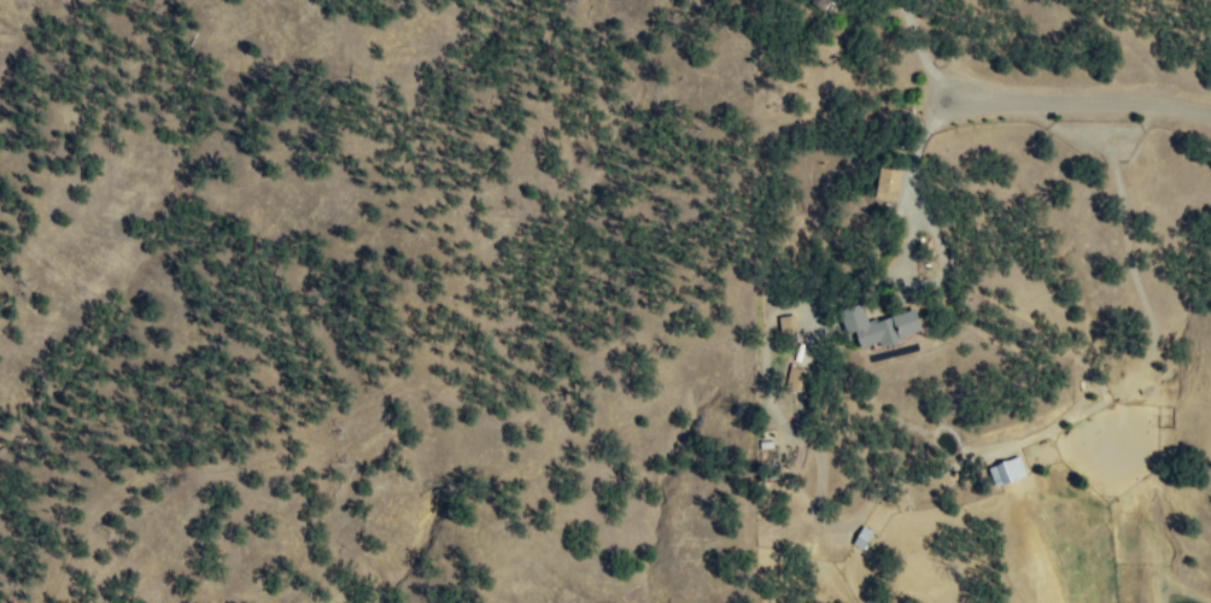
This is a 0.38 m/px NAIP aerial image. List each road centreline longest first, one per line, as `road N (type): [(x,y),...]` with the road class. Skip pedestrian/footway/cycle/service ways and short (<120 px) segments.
road 1 (residential): [(1210,116),(964,101)]

